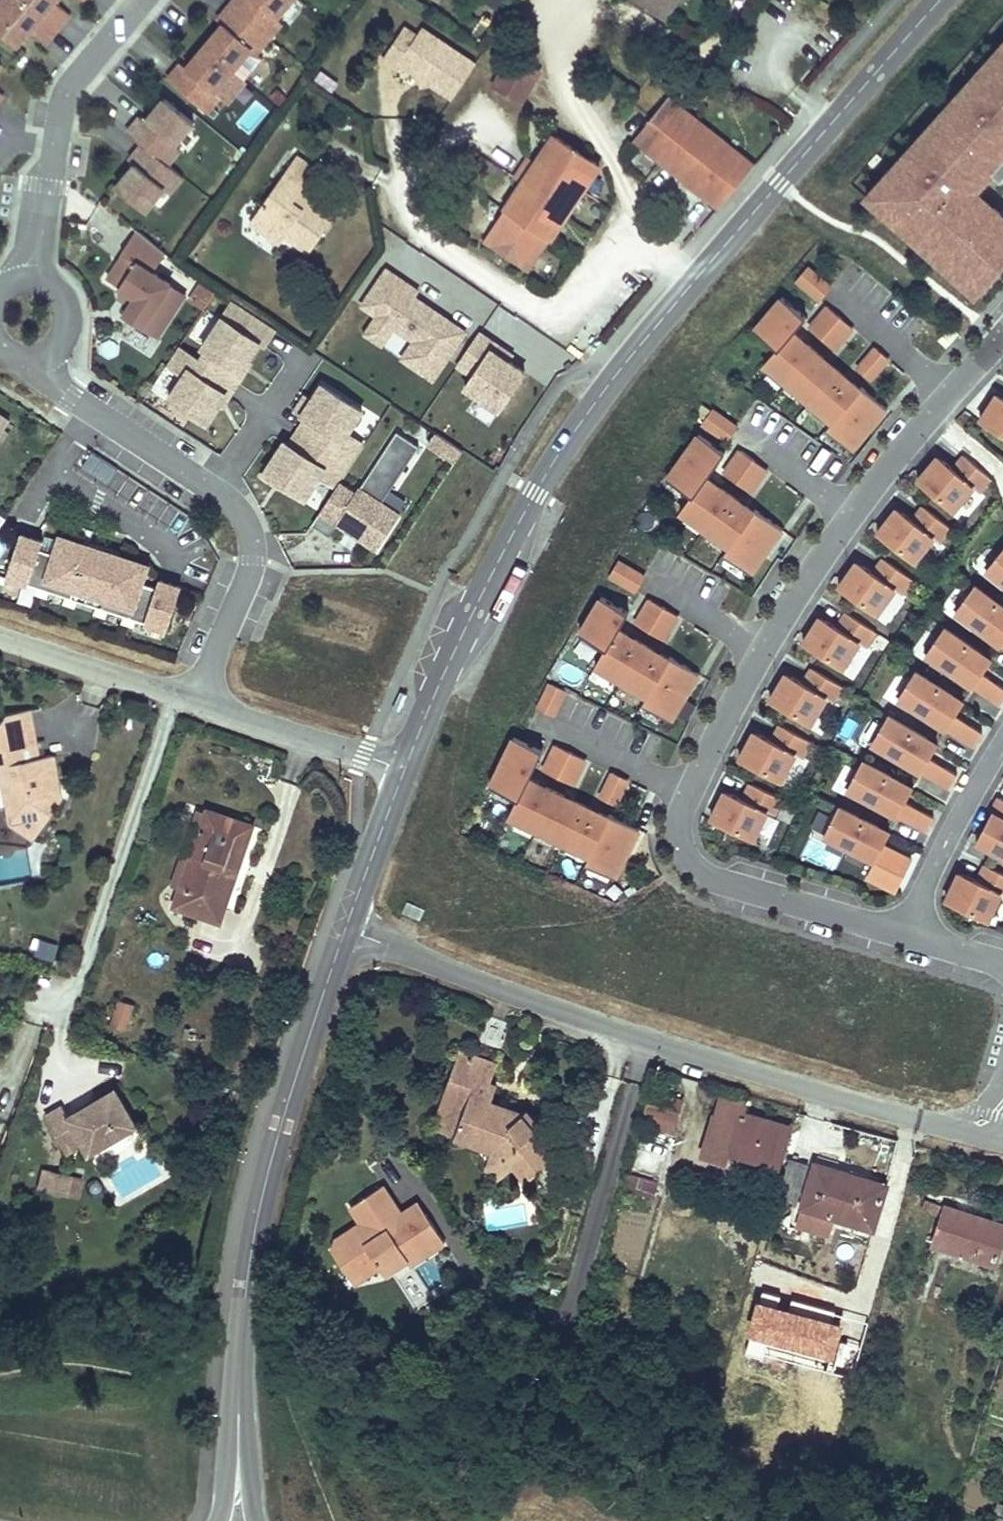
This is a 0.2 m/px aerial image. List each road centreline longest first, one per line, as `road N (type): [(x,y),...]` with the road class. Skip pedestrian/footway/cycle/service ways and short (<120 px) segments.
road 1 (tertiary): [(405,771),(461,640),(571,435),(940,0)]
road 2 (residential): [(1002,336),(897,453),(794,602),(679,824),(682,848),(710,880),(908,934)]
road 3 (residential): [(1002,1142),(688,1053),(344,936)]
road 4 (tertiary): [(238,1439),(241,1334),(262,1202),(344,936)]
road 5 (residential): [(21,323),(71,398),(230,501),(250,532),(253,561),(199,699)]
road 6 (residential): [(142,0),(73,82),(59,111),(21,323)]
road 7 (residential): [(405,771),(199,699)]
road 8 (residential): [(1002,744),(951,834),(908,934)]
road 9 (residential): [(199,699),(0,639)]
road 10 (tertiary): [(344,936),(405,771)]

